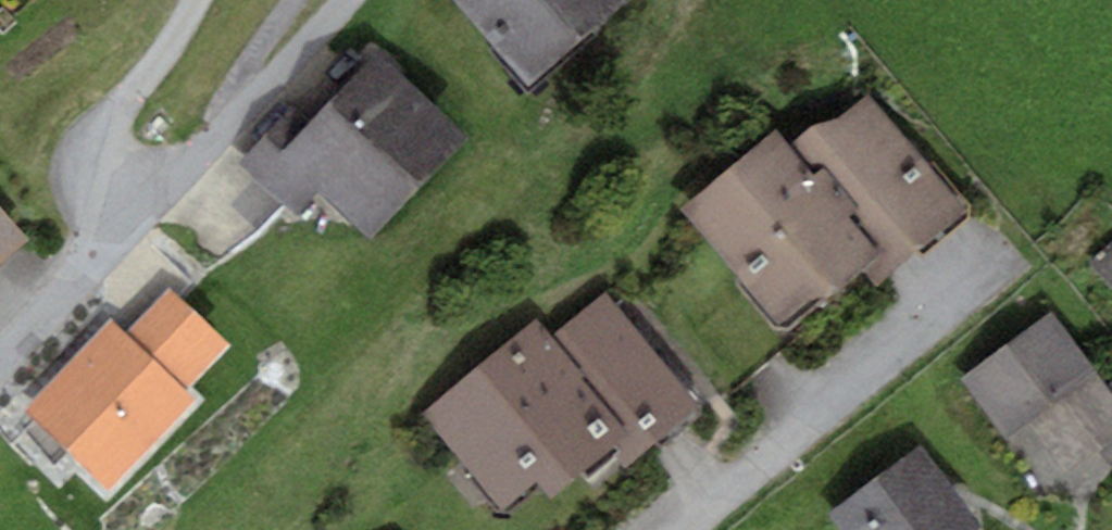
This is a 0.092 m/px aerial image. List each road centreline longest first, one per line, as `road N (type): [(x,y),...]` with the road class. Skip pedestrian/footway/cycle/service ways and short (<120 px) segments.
road 1 (residential): [(0,365),(122,224),(352,0)]
road 2 (residential): [(682,529),(1003,256)]

